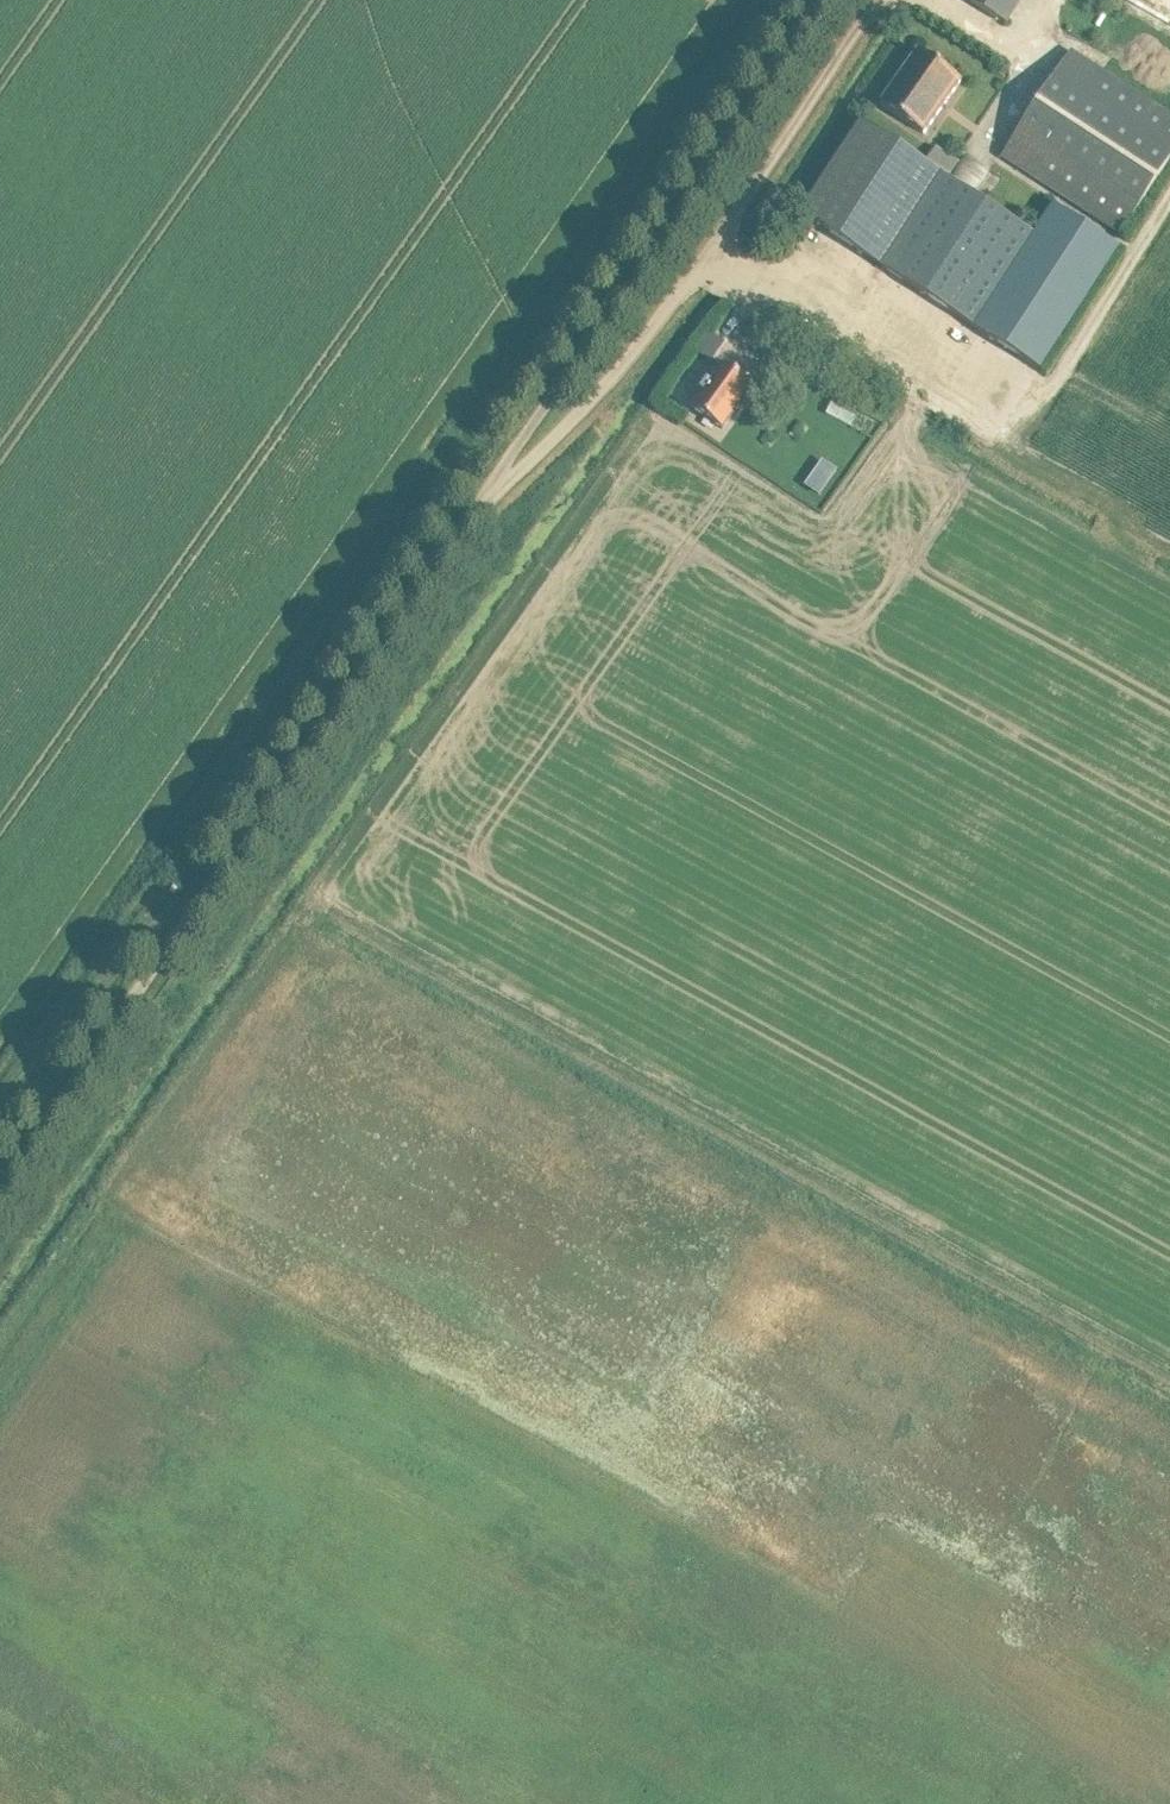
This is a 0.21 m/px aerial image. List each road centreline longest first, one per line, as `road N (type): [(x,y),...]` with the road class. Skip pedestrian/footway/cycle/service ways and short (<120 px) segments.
road 1 (unclassified): [(0,1217),(539,440)]
road 2 (unclassified): [(539,440),(832,0)]
road 3 (unclassified): [(539,440),(588,414),(715,284),(873,42)]

